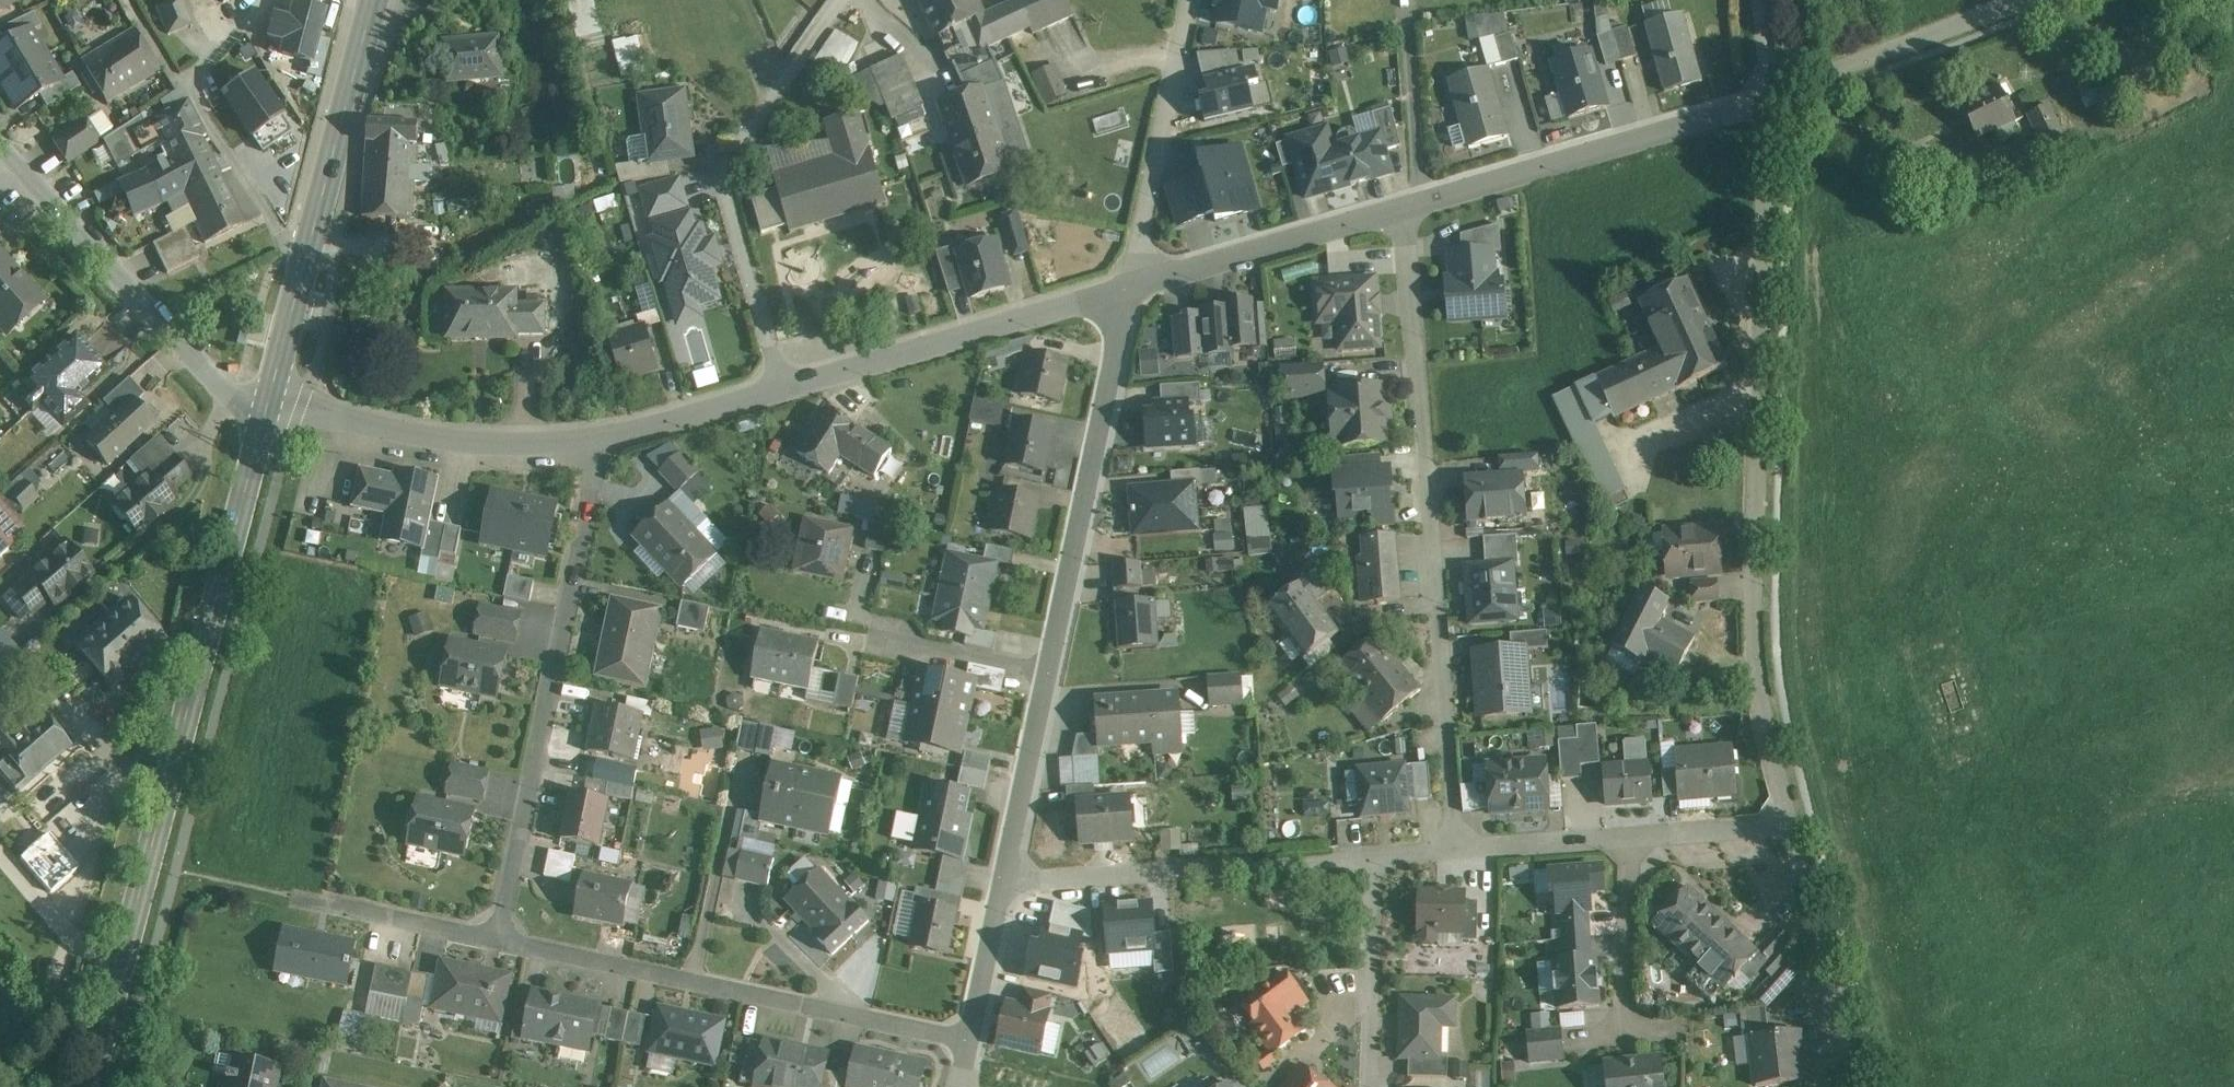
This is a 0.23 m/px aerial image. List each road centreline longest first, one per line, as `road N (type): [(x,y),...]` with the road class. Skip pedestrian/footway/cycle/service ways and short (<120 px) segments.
road 1 (residential): [(1792,825),(1755,666),(1771,100)]
road 2 (residential): [(1460,850),(1411,208)]
road 3 (residential): [(1133,286),(1006,884)]
road 4 (residential): [(496,941),(605,438)]
road 5 (residential): [(496,941),(971,1043)]
road 6 (secondary): [(271,407),(151,863)]
road 7 (residential): [(785,383),(726,159),(837,0)]
road 8 (secondary): [(375,0),(271,407)]
road 9 (residential): [(1771,100),(1411,208)]
road 10 (residential): [(1133,286),(785,383)]
road 11 (residential): [(1006,884),(1365,858)]
road 12 (residential): [(151,863),(496,941)]
road 13 (tertiary): [(271,407),(176,341),(16,167)]
road 14 (residential): [(605,438),(460,441),(271,407)]
road 15 (residential): [(1460,850),(1792,825)]
road 16 (residential): [(1190,0),(1133,286)]
road 17 (residential): [(1411,208),(1133,286)]
road 18 (residential): [(2023,0),(1771,100)]
road 19 (residential): [(1860,1086),(1792,825)]
road 20 (secondary): [(151,863),(94,1086)]
road 21 (residential): [(1365,858),(1362,1086)]
road 22 (residential): [(785,383),(605,438)]
road 23 (residential): [(1006,884),(971,1043)]
road 24 (residential): [(1411,208),(1410,86)]

